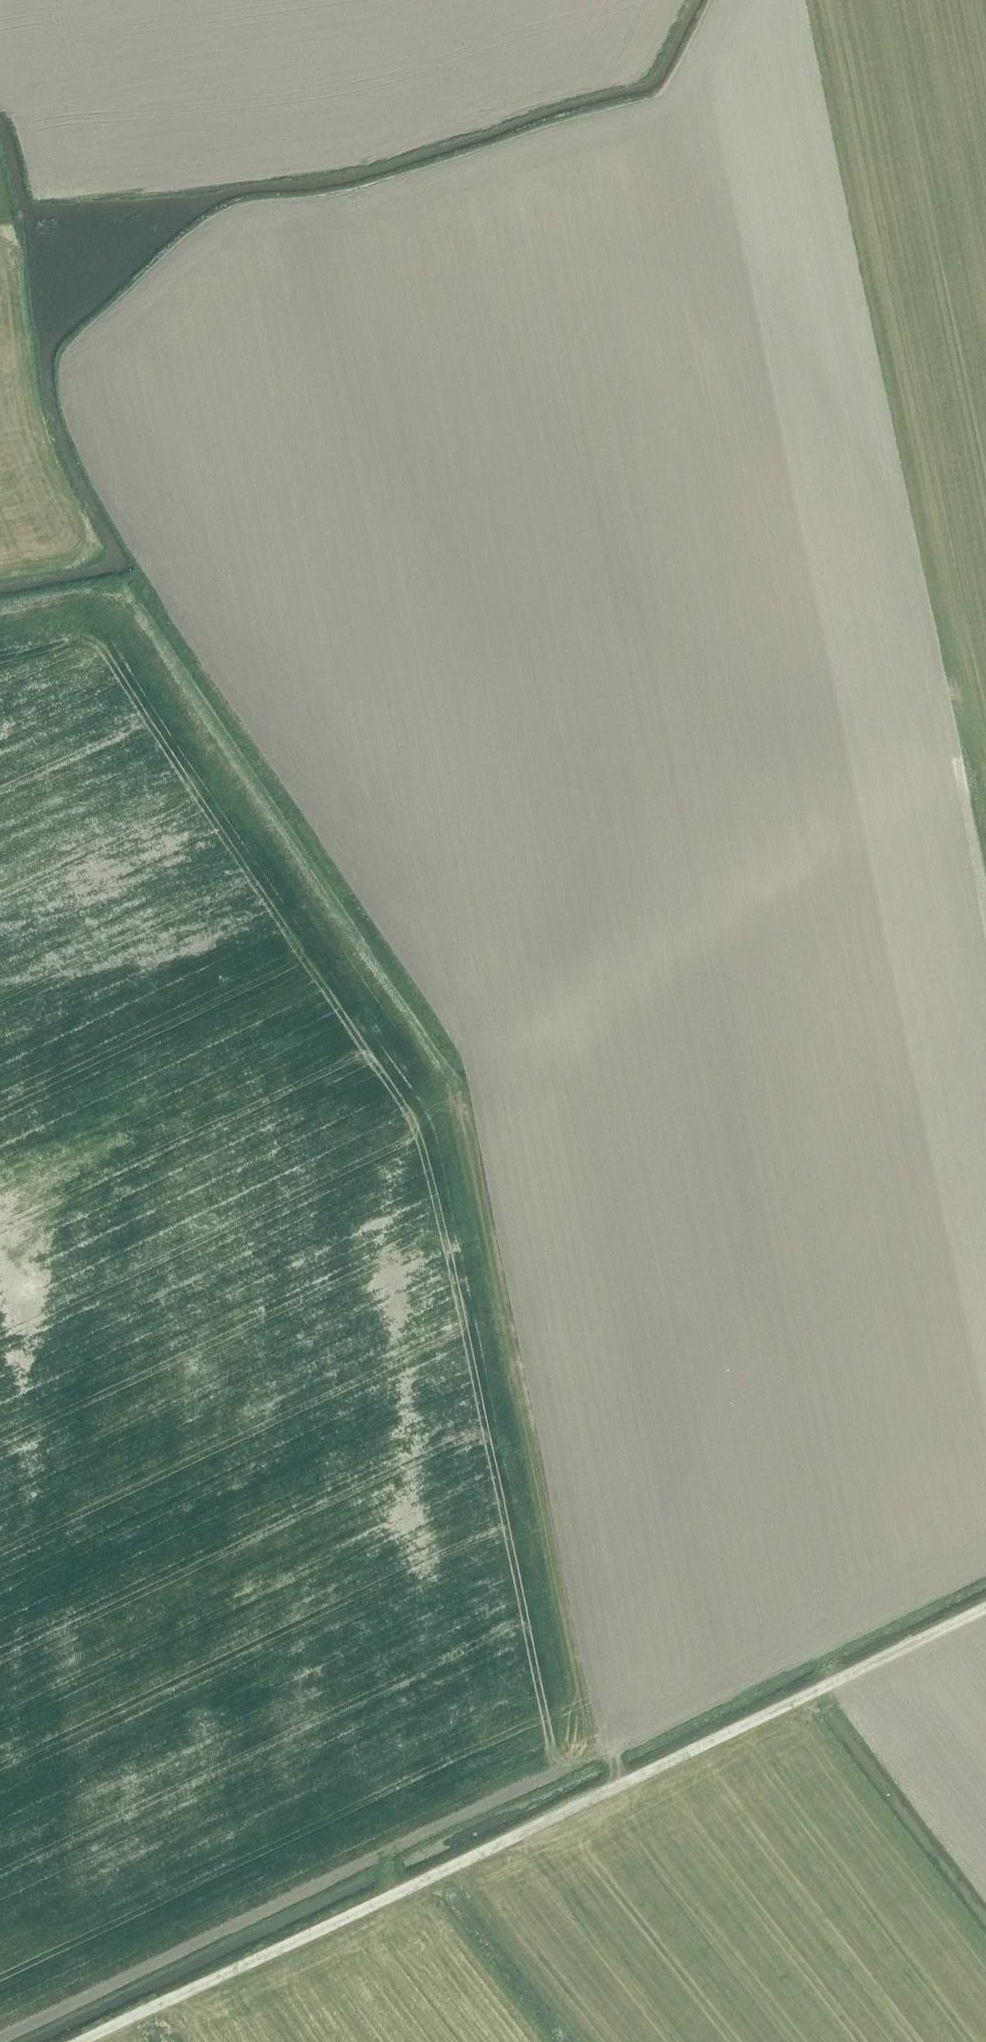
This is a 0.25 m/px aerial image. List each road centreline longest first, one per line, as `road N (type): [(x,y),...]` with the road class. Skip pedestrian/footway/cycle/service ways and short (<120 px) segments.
road 1 (track): [(77,2041),(985,1607)]

